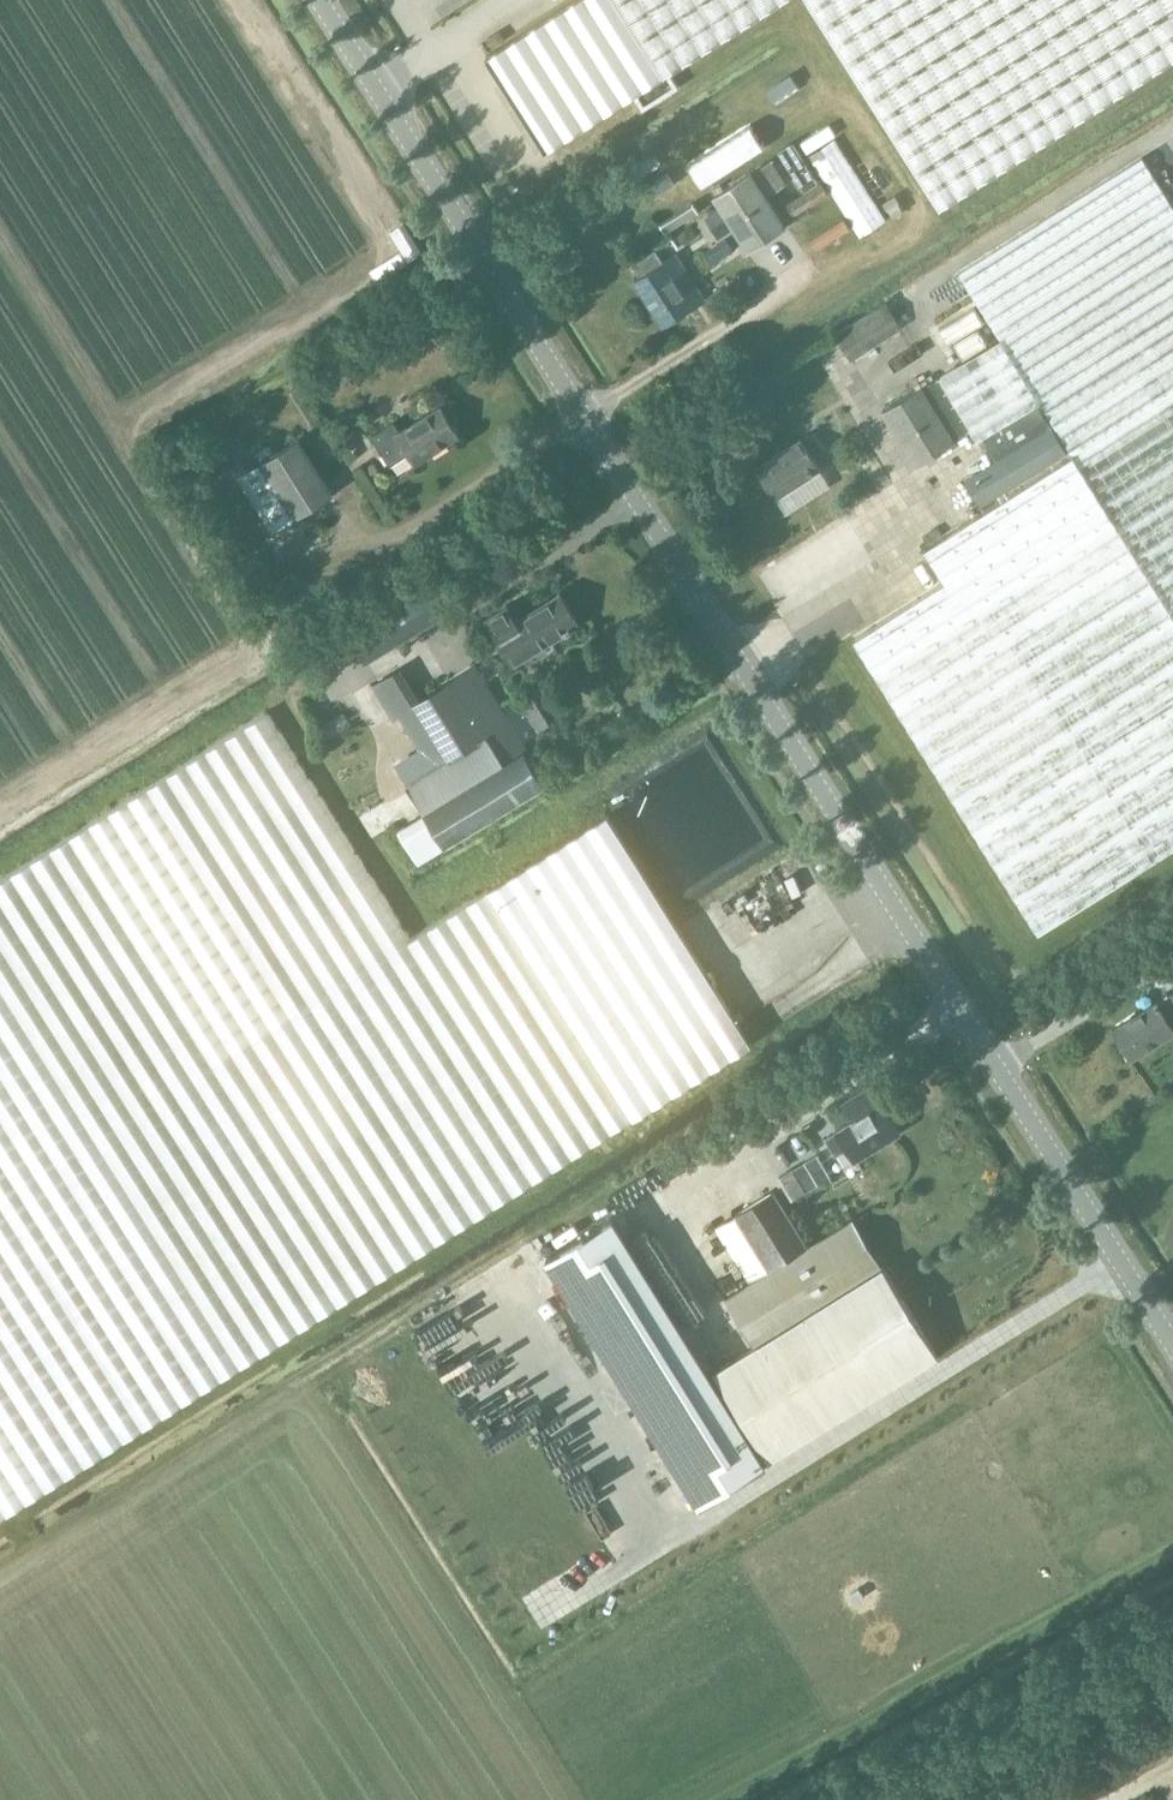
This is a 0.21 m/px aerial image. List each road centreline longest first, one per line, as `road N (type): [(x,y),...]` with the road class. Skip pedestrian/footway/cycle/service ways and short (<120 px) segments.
road 1 (unclassified): [(1172,1345),(318,0)]
road 2 (unclassified): [(857,1799),(1172,1623)]

